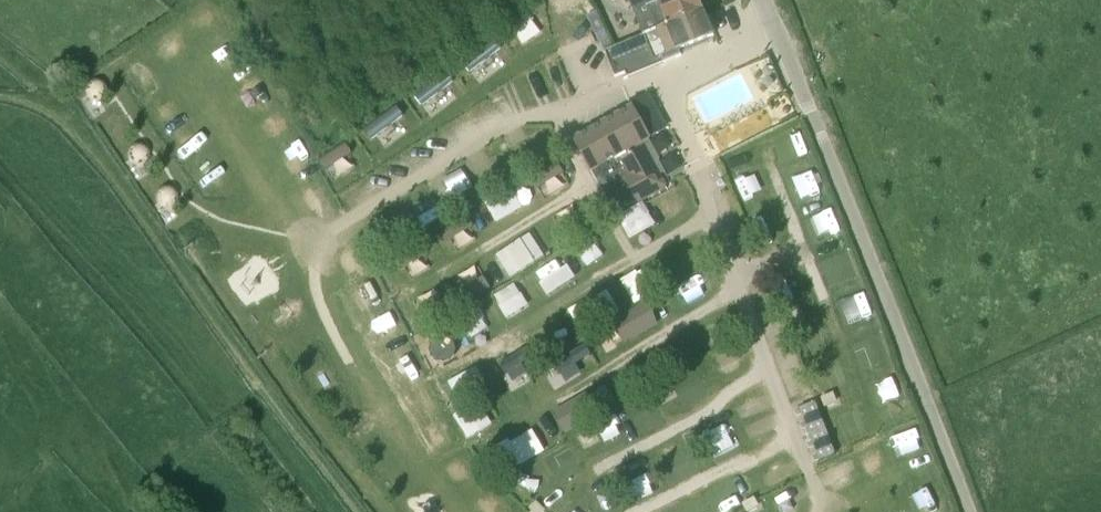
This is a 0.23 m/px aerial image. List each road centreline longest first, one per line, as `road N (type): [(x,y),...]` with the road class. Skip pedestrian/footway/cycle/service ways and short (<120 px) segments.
road 1 (unclassified): [(969,511),(763,0)]

